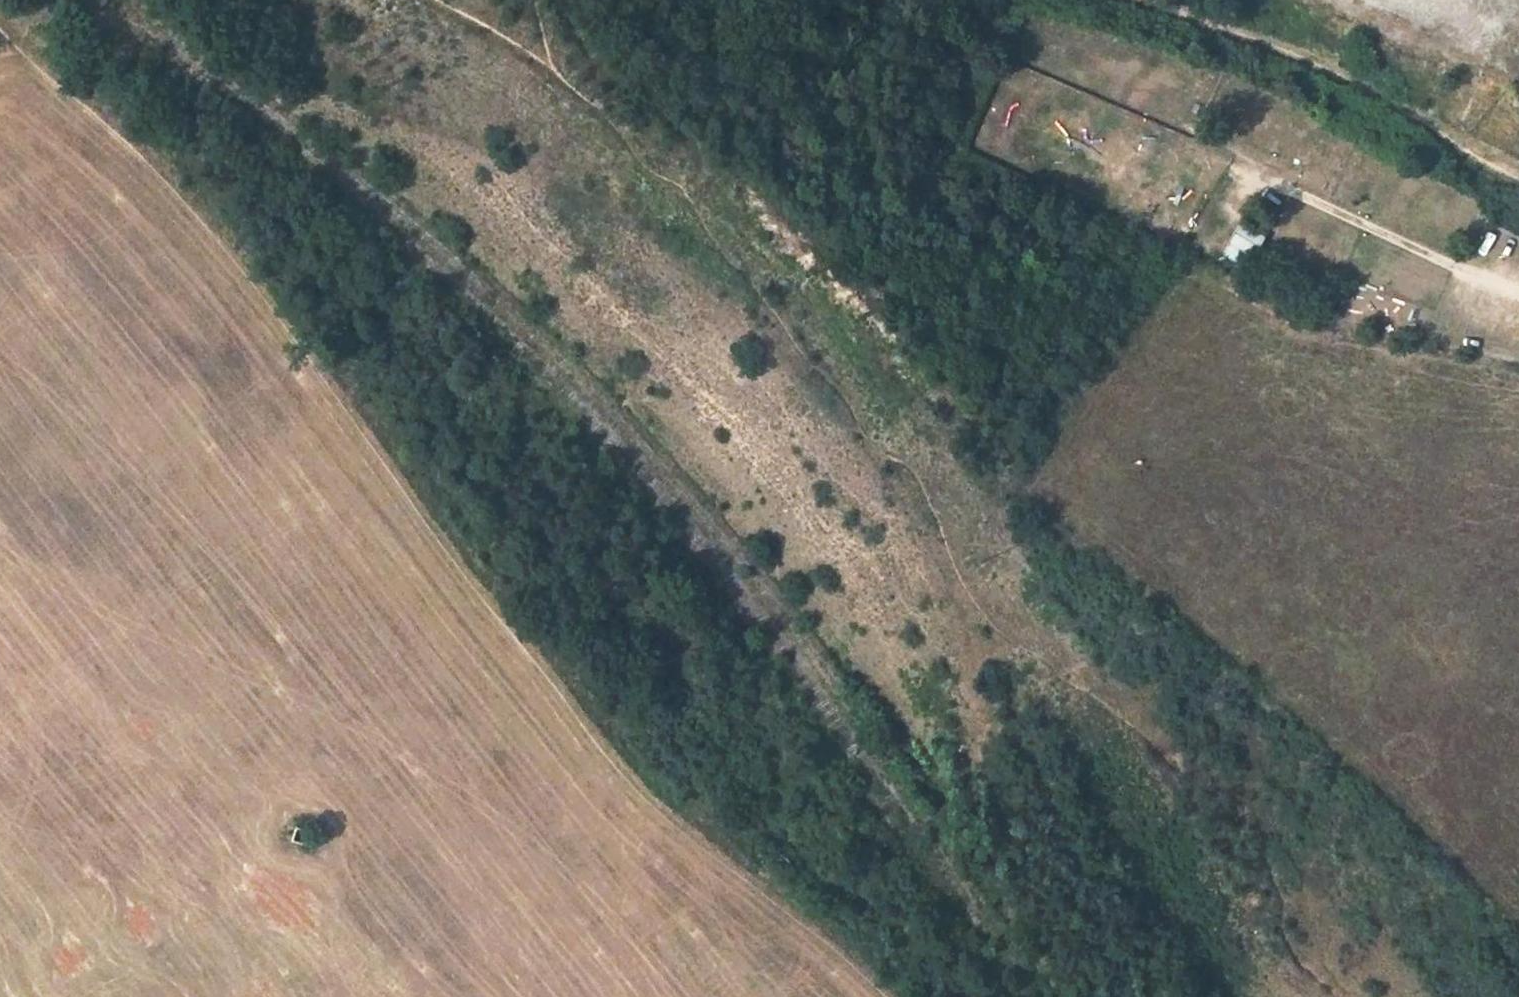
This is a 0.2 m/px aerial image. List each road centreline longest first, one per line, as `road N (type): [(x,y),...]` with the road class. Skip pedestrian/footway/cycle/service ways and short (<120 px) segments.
road 1 (track): [(1518,180),(1337,76),(1142,0)]
road 2 (track): [(1283,187),(1462,271),(1518,286)]

